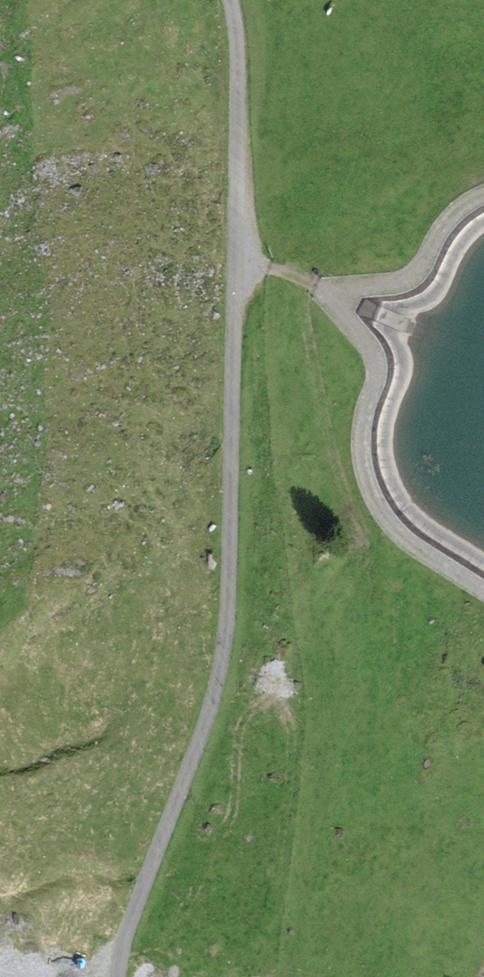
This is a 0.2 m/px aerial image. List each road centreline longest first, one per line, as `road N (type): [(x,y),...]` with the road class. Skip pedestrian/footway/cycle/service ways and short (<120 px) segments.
road 1 (unclassified): [(233,0),(240,44),(229,600),(202,736),(122,945),(118,976)]
road 2 (track): [(237,259),(341,295),(410,291),(437,279),(483,212)]
road 3 (track): [(483,581),(401,524),(381,477),(378,425),(389,354)]

